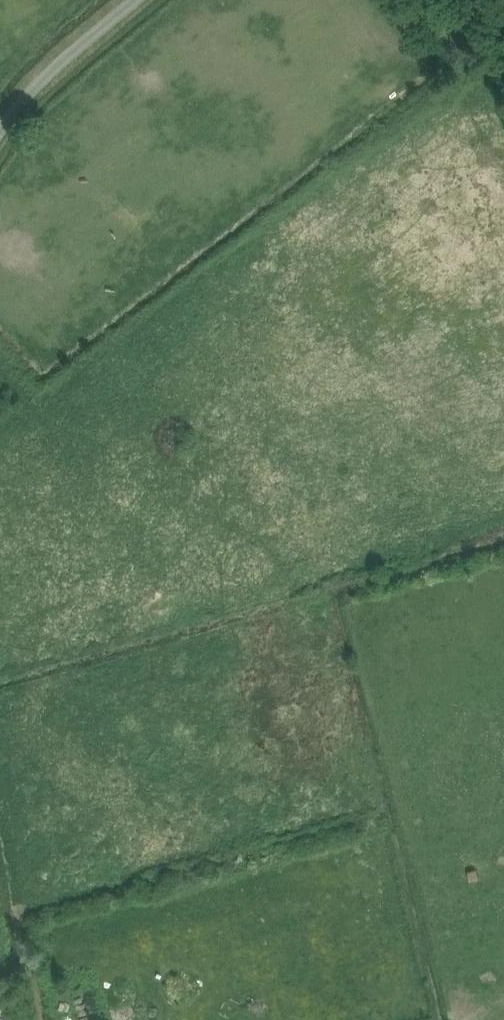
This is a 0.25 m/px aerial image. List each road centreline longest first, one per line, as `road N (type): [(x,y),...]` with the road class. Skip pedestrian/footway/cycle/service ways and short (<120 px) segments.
road 1 (unclassified): [(0,131),(61,60),(133,0)]

